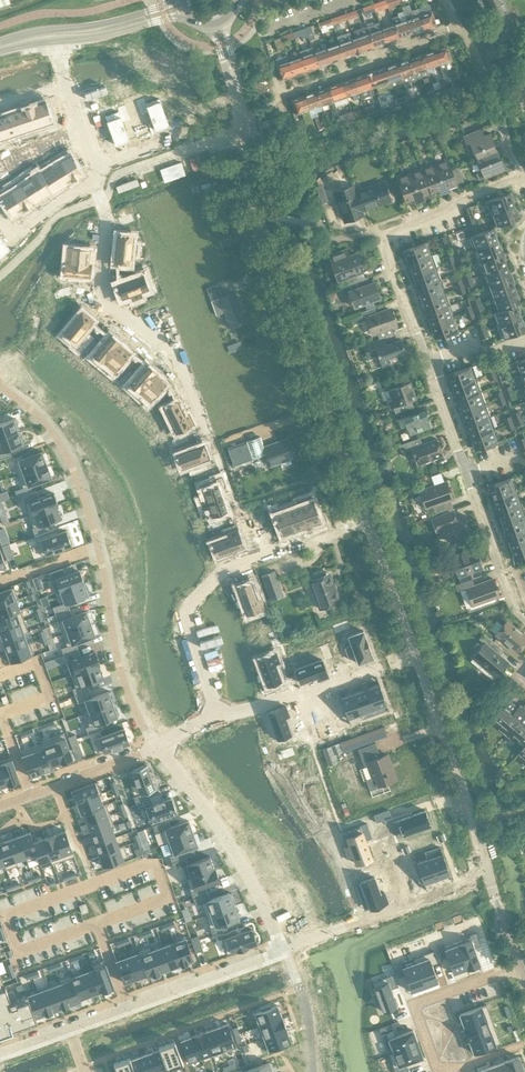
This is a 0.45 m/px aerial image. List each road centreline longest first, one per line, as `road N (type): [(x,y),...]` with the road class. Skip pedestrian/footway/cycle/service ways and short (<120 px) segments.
road 1 (residential): [(368,517),(268,244),(244,127)]
road 2 (residential): [(284,951),(237,861),(155,746)]
road 3 (residential): [(487,873),(417,655)]
road 4 (residential): [(69,1029),(284,951)]
road 5 (residential): [(155,746),(118,665),(99,548)]
road 6 (residential): [(99,548),(80,483),(56,437),(0,386)]
road 7 (residential): [(284,93),(456,27)]
road 8 (residential): [(313,745),(295,696),(417,655)]
road 9 (residential): [(450,1071),(436,1071),(412,1005),(493,976)]
road 10 (residential): [(0,806),(155,746)]
road 11 (residential): [(461,473),(508,607),(524,620)]
road 12 (residential): [(521,175),(375,231)]
road 13 (residential): [(103,180),(244,127)]
road 14 (residential): [(121,320),(101,294),(103,180)]
road 15 (residential): [(417,655),(368,517)]
road 16 (residential): [(375,231),(421,360)]
road 17 (secondary): [(128,24),(0,46)]
road 18 (residential): [(0,217),(10,229),(103,180)]

